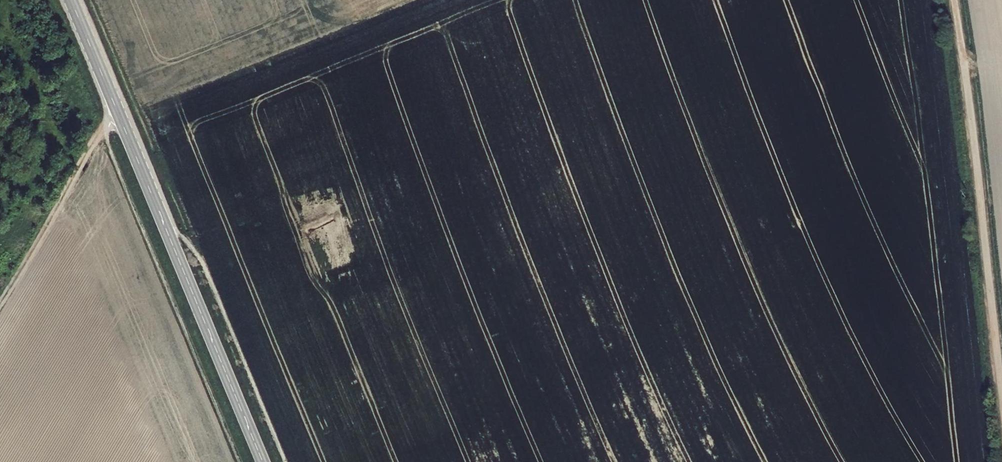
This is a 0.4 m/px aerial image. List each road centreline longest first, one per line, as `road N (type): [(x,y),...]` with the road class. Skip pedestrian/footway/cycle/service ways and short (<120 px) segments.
road 1 (tertiary): [(263,461),(71,0)]

